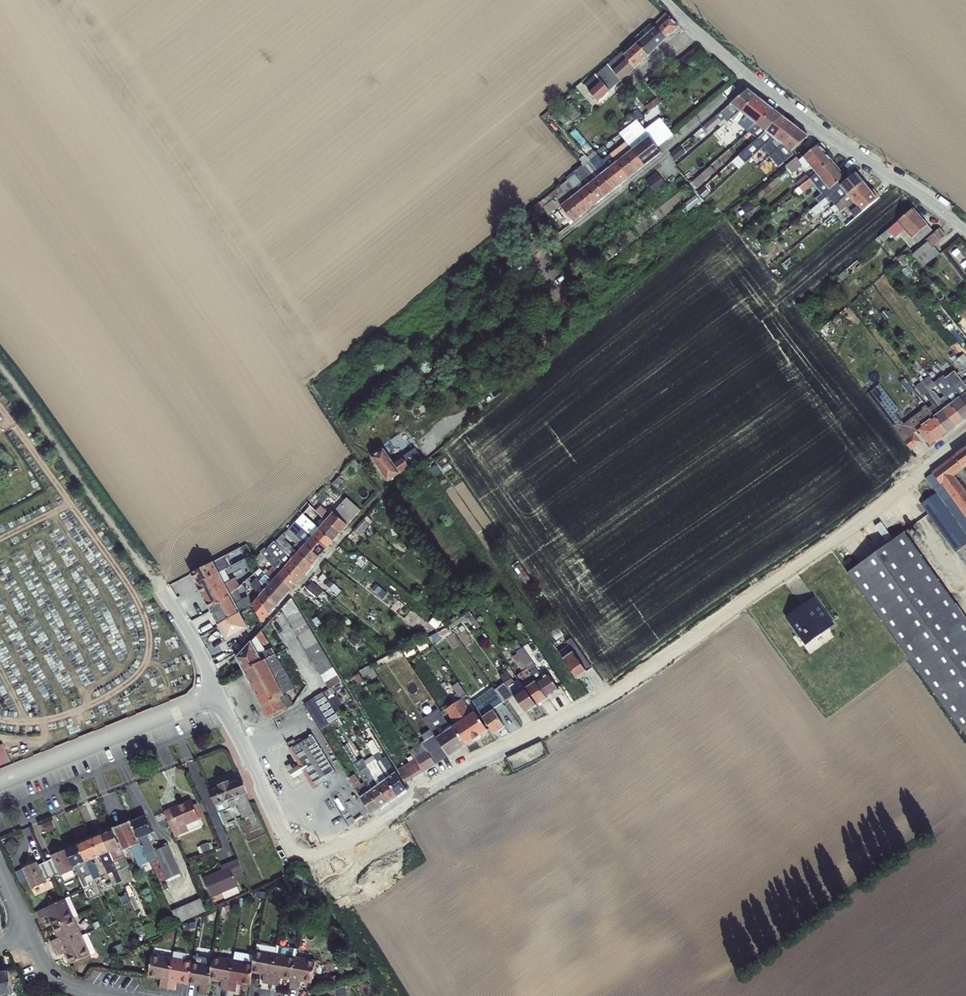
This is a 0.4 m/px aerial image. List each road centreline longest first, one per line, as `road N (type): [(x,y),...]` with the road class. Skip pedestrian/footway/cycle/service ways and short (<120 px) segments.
road 1 (unclassified): [(219,696),(285,840),(301,855),(329,855),(474,763),(617,690),(880,508),(965,438)]
road 2 (unclassified): [(665,0),(751,79),(965,232)]
road 3 (track): [(0,368),(163,592)]
road 4 (residential): [(0,785),(219,696)]

